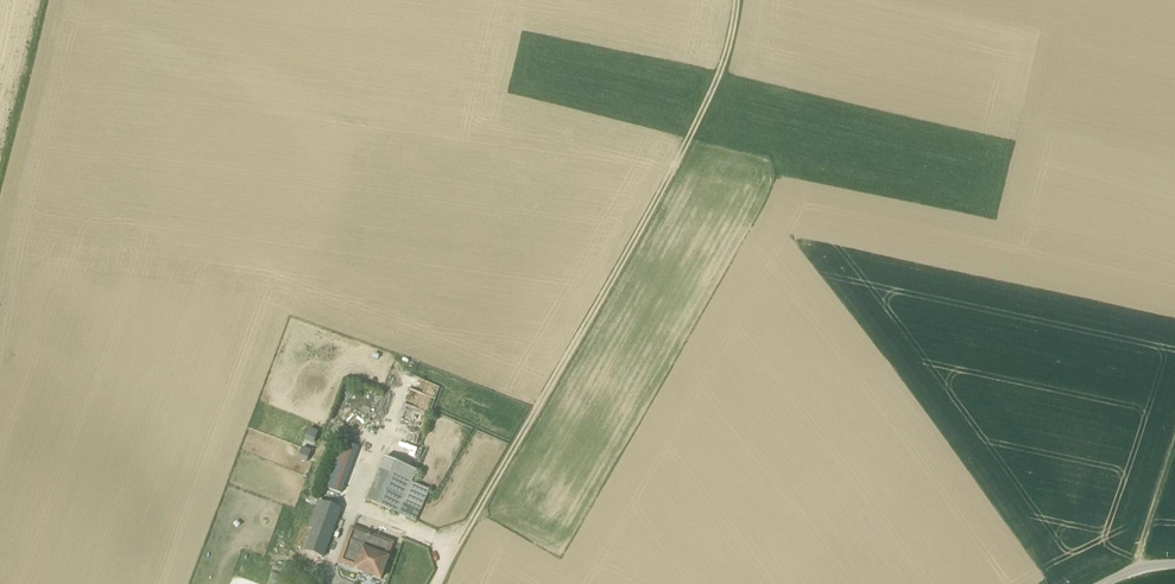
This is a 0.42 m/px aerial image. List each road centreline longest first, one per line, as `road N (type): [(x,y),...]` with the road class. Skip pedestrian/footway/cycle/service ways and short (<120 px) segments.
road 1 (track): [(438,583),(688,145),(724,64),(736,0)]
road 2 (track): [(1174,439),(1140,573)]

